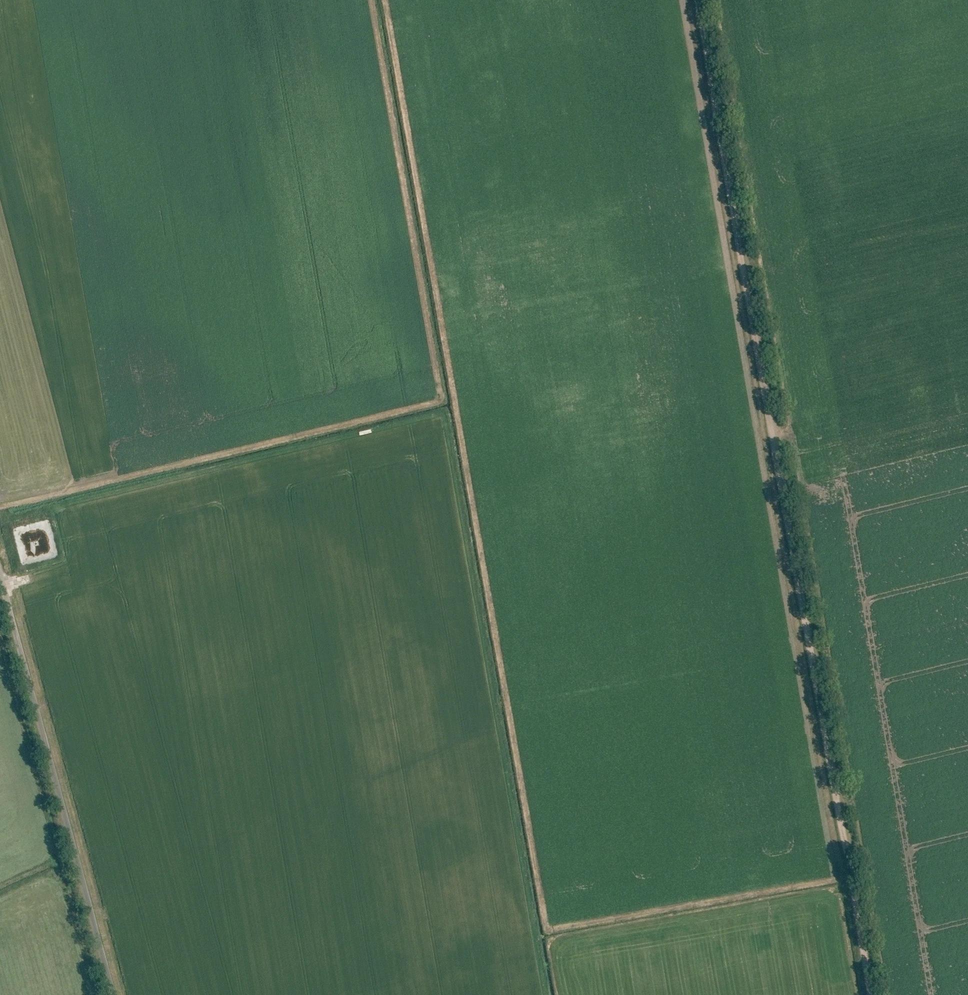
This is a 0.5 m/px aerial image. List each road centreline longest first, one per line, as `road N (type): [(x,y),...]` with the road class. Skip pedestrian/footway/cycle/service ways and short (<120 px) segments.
road 1 (track): [(696,0),(872,994)]
road 2 (unclassified): [(113,994),(0,574)]

